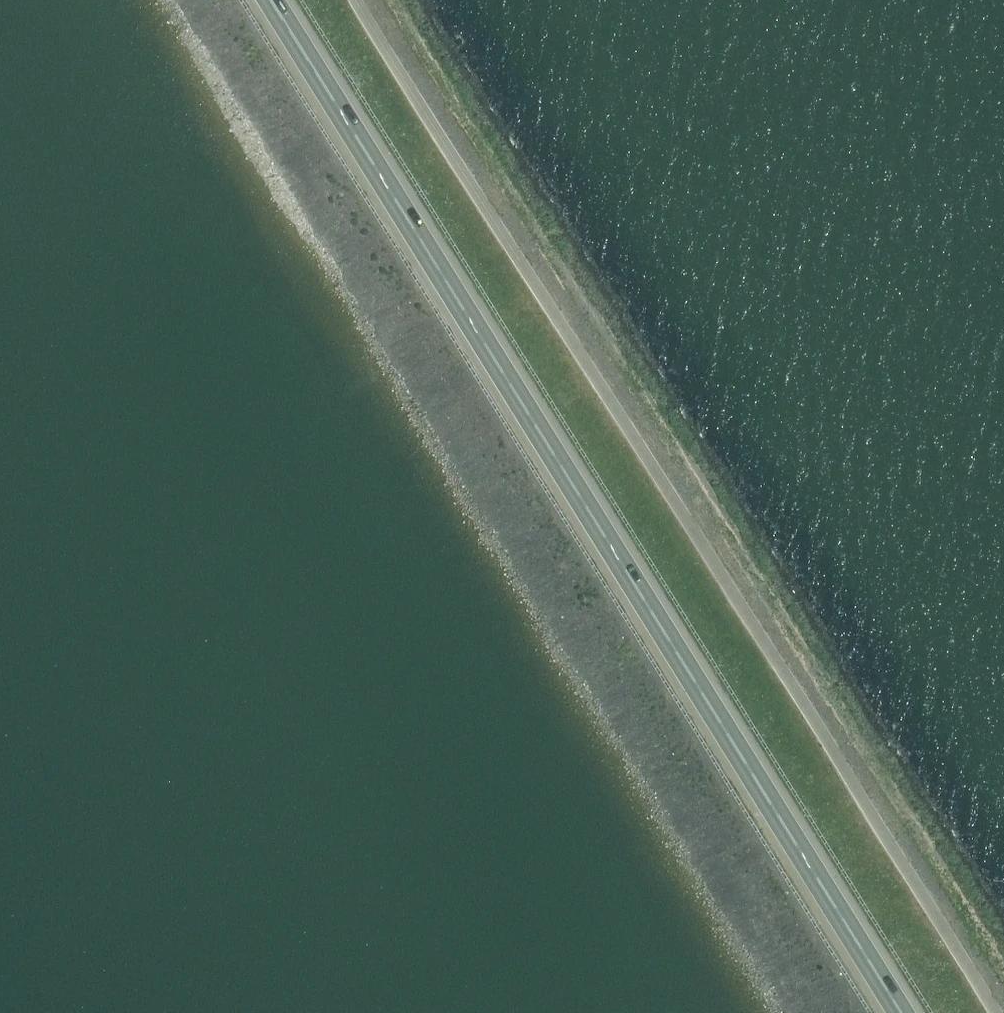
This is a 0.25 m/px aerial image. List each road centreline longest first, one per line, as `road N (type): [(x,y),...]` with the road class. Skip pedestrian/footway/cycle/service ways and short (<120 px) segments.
road 1 (trunk): [(904,1012),(271,0)]

